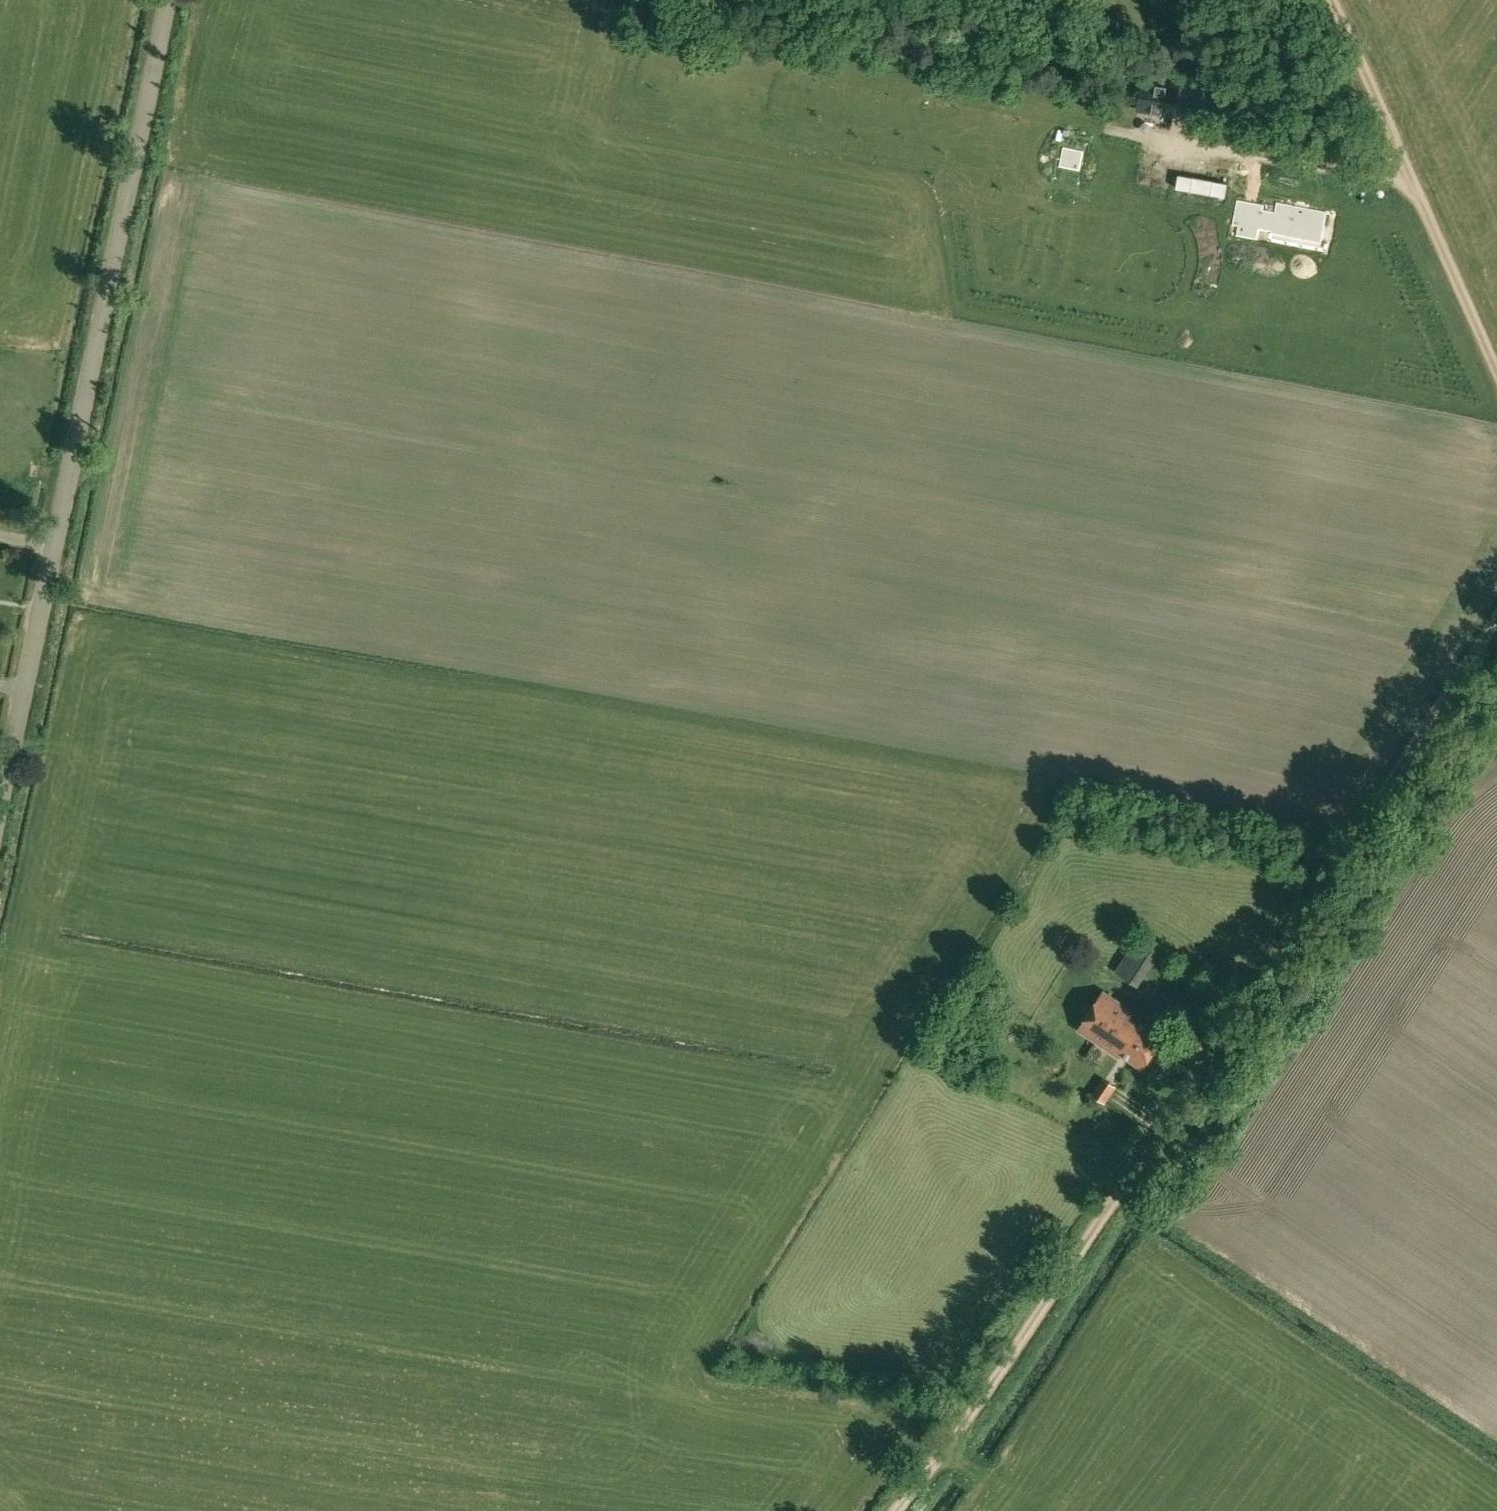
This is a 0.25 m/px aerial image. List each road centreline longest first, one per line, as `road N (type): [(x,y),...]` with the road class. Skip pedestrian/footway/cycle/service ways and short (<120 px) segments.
road 1 (track): [(901,1510),(1077,1263),(1496,619)]
road 2 (unclassified): [(0,879),(173,0)]
road 3 (track): [(1496,377),(1333,0)]

